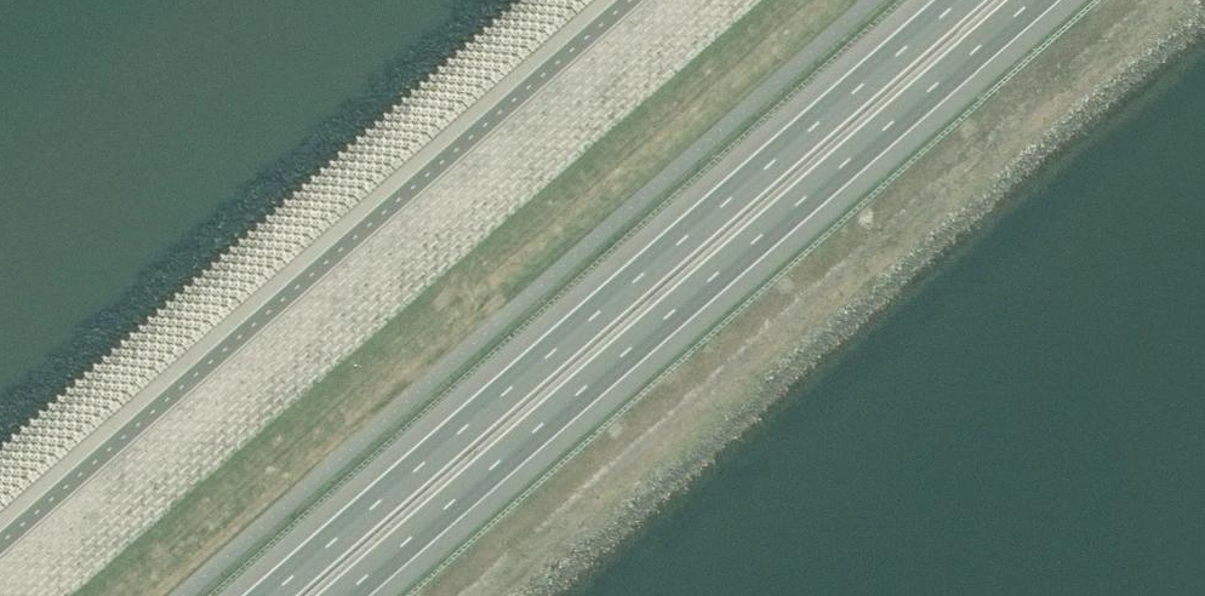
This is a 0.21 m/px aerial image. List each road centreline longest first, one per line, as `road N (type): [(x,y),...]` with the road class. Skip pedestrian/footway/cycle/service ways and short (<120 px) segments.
road 1 (motorway): [(344,595),(1035,0)]
road 2 (motorway): [(953,0),(262,595)]

